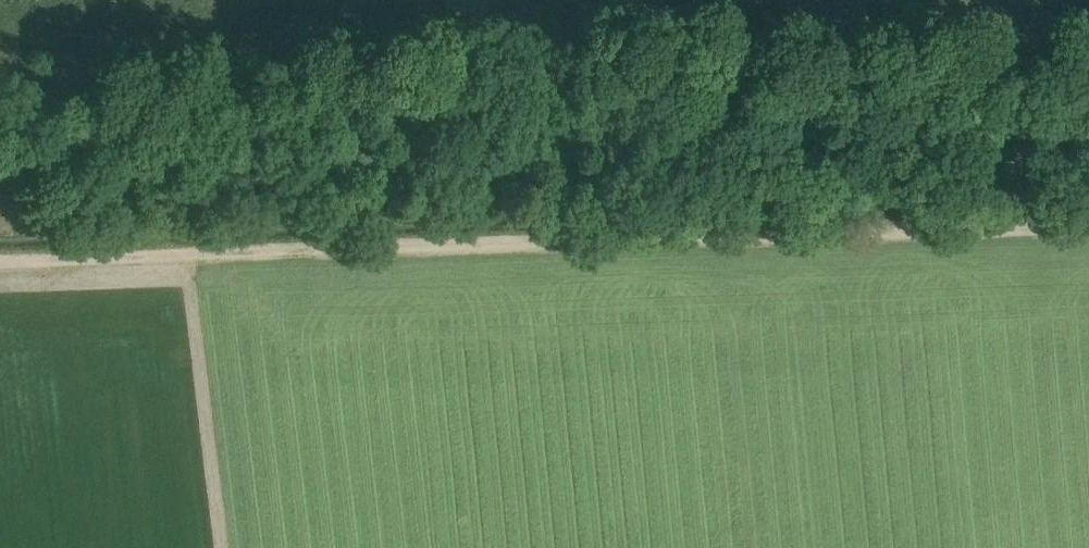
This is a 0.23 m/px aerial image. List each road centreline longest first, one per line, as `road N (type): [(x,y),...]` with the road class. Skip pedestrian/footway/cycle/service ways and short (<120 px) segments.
road 1 (track): [(1088,221),(0,260)]
road 2 (track): [(1088,45),(0,84)]

